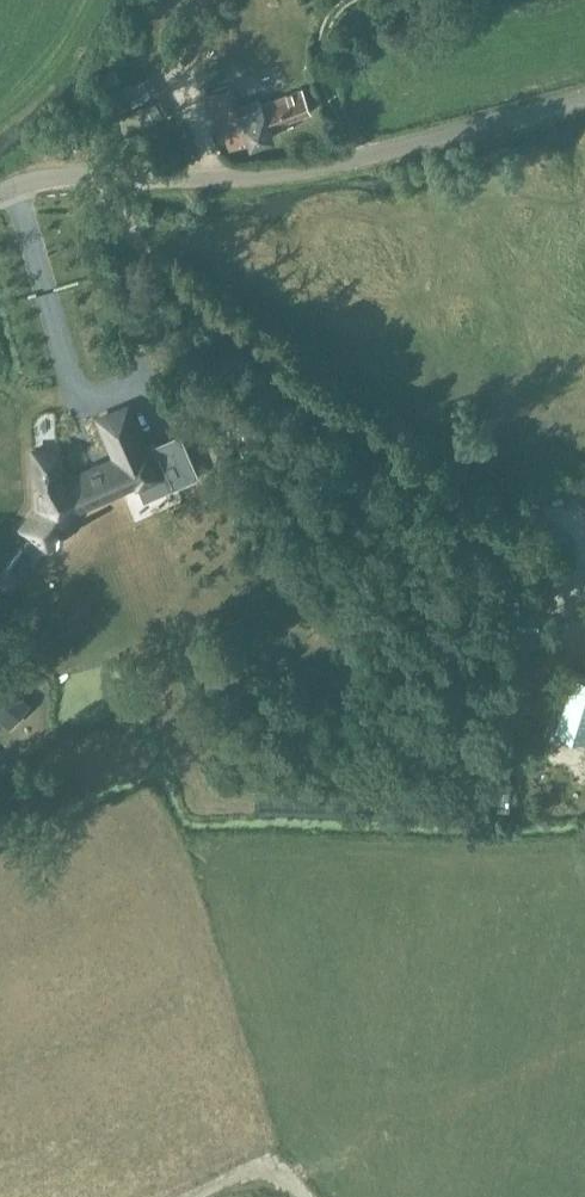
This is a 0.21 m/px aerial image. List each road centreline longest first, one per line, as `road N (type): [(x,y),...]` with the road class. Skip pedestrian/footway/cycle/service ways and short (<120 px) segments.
road 1 (unclassified): [(0,193),(57,182),(305,169),(584,100)]

